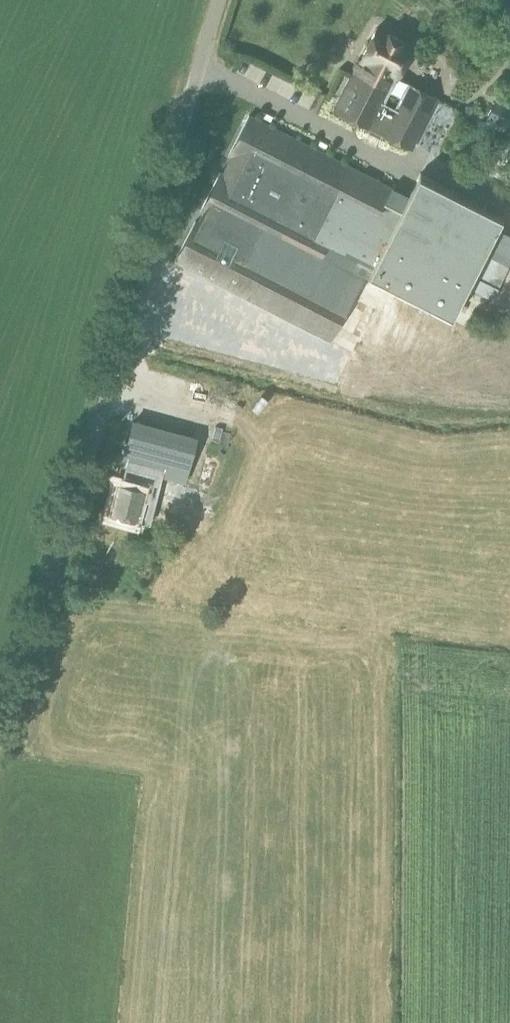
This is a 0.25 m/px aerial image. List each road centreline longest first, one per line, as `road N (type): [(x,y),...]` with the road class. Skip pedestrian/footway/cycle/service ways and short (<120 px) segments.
road 1 (unclassified): [(222,0),(28,655),(0,723)]

